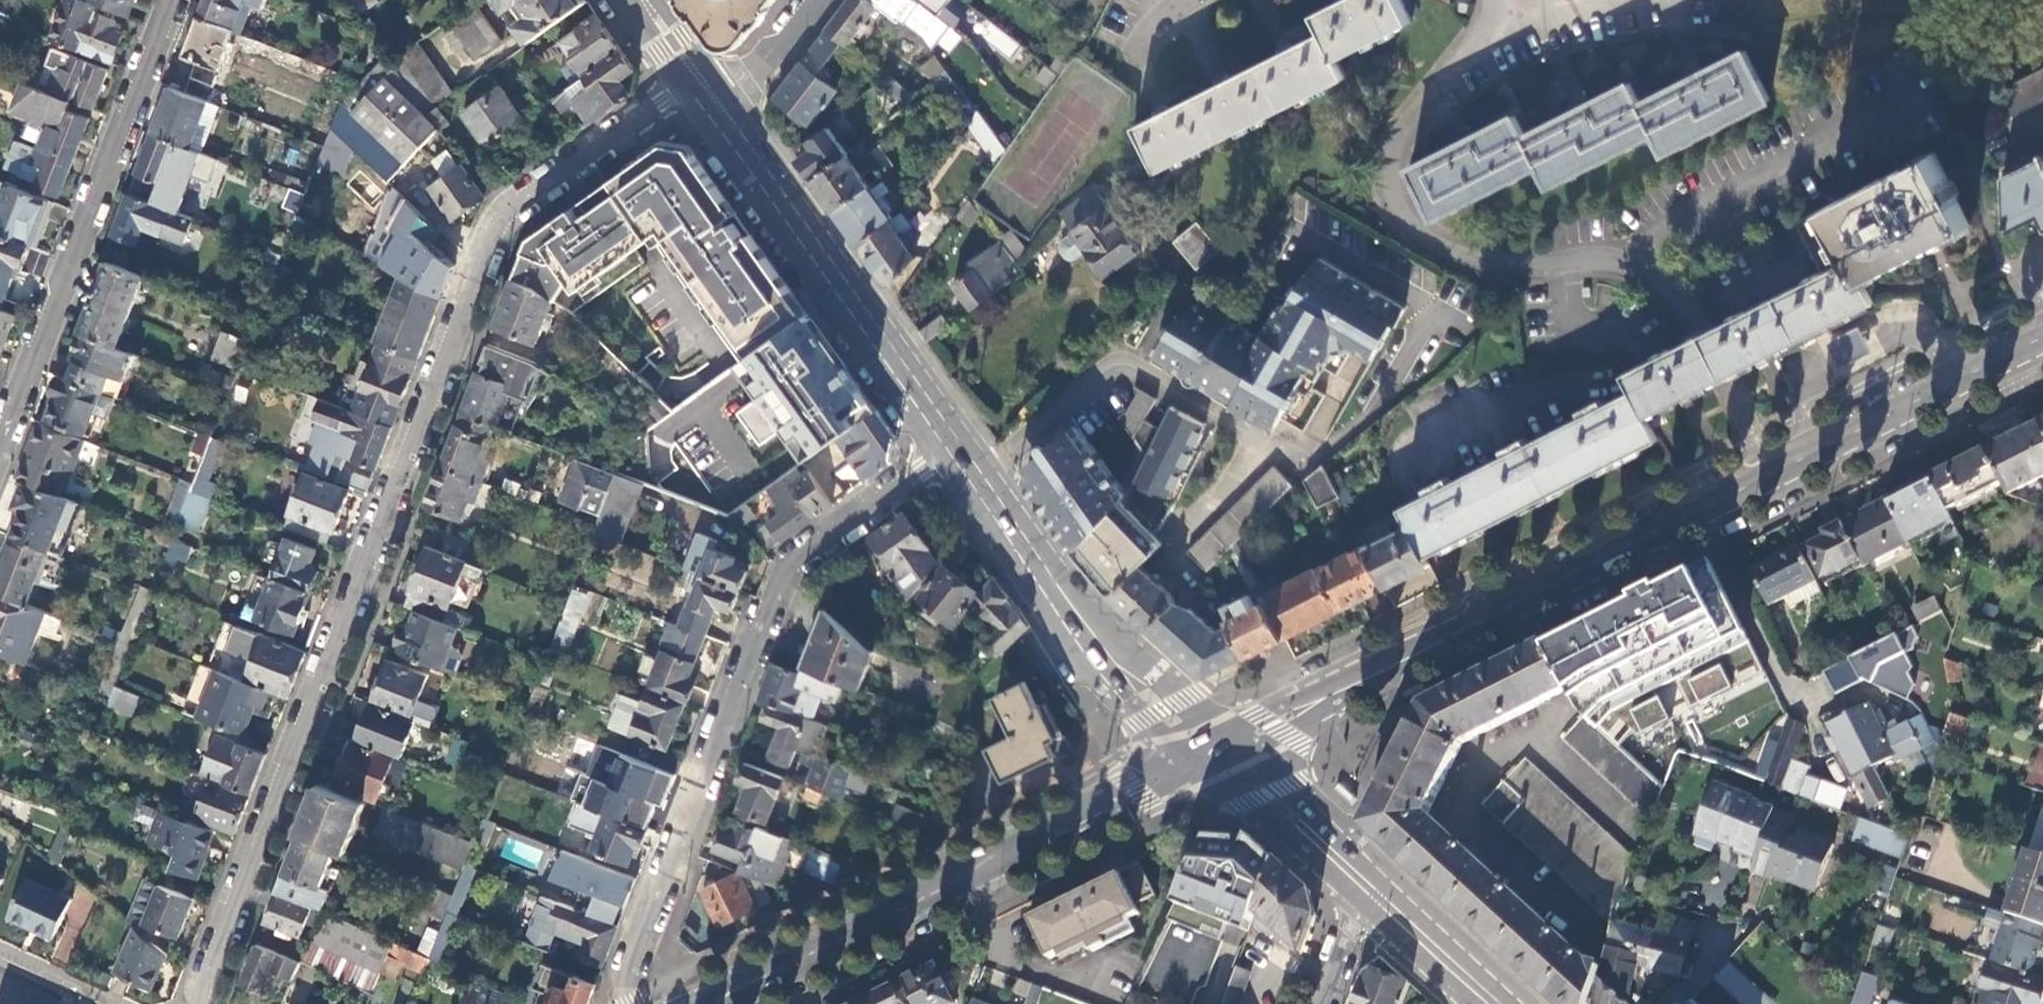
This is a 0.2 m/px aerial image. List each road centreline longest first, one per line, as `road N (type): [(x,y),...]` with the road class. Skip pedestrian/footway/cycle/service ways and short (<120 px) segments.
road 1 (residential): [(199,1003),(498,211),(692,72)]
road 2 (secondary): [(2042,335),(1763,468),(1470,617),(1403,661),(1216,751)]
road 3 (residential): [(952,445),(788,561),(630,964),(629,1003)]
road 4 (primary): [(1216,751),(698,1003)]
road 5 (residential): [(169,0),(0,453)]
road 6 (residential): [(980,480),(1117,372),(1146,381),(1250,443),(1218,507),(1172,560)]
road 7 (primary): [(725,121),(952,445)]
road 8 (primary): [(980,480),(1125,671),(1216,751)]
road 9 (primary): [(1216,751),(1371,890)]
road 10 (primary): [(1371,890),(1493,1003)]
road 11 (residential): [(725,121),(816,0)]
road 12 (residential): [(1371,890),(1327,1003)]

